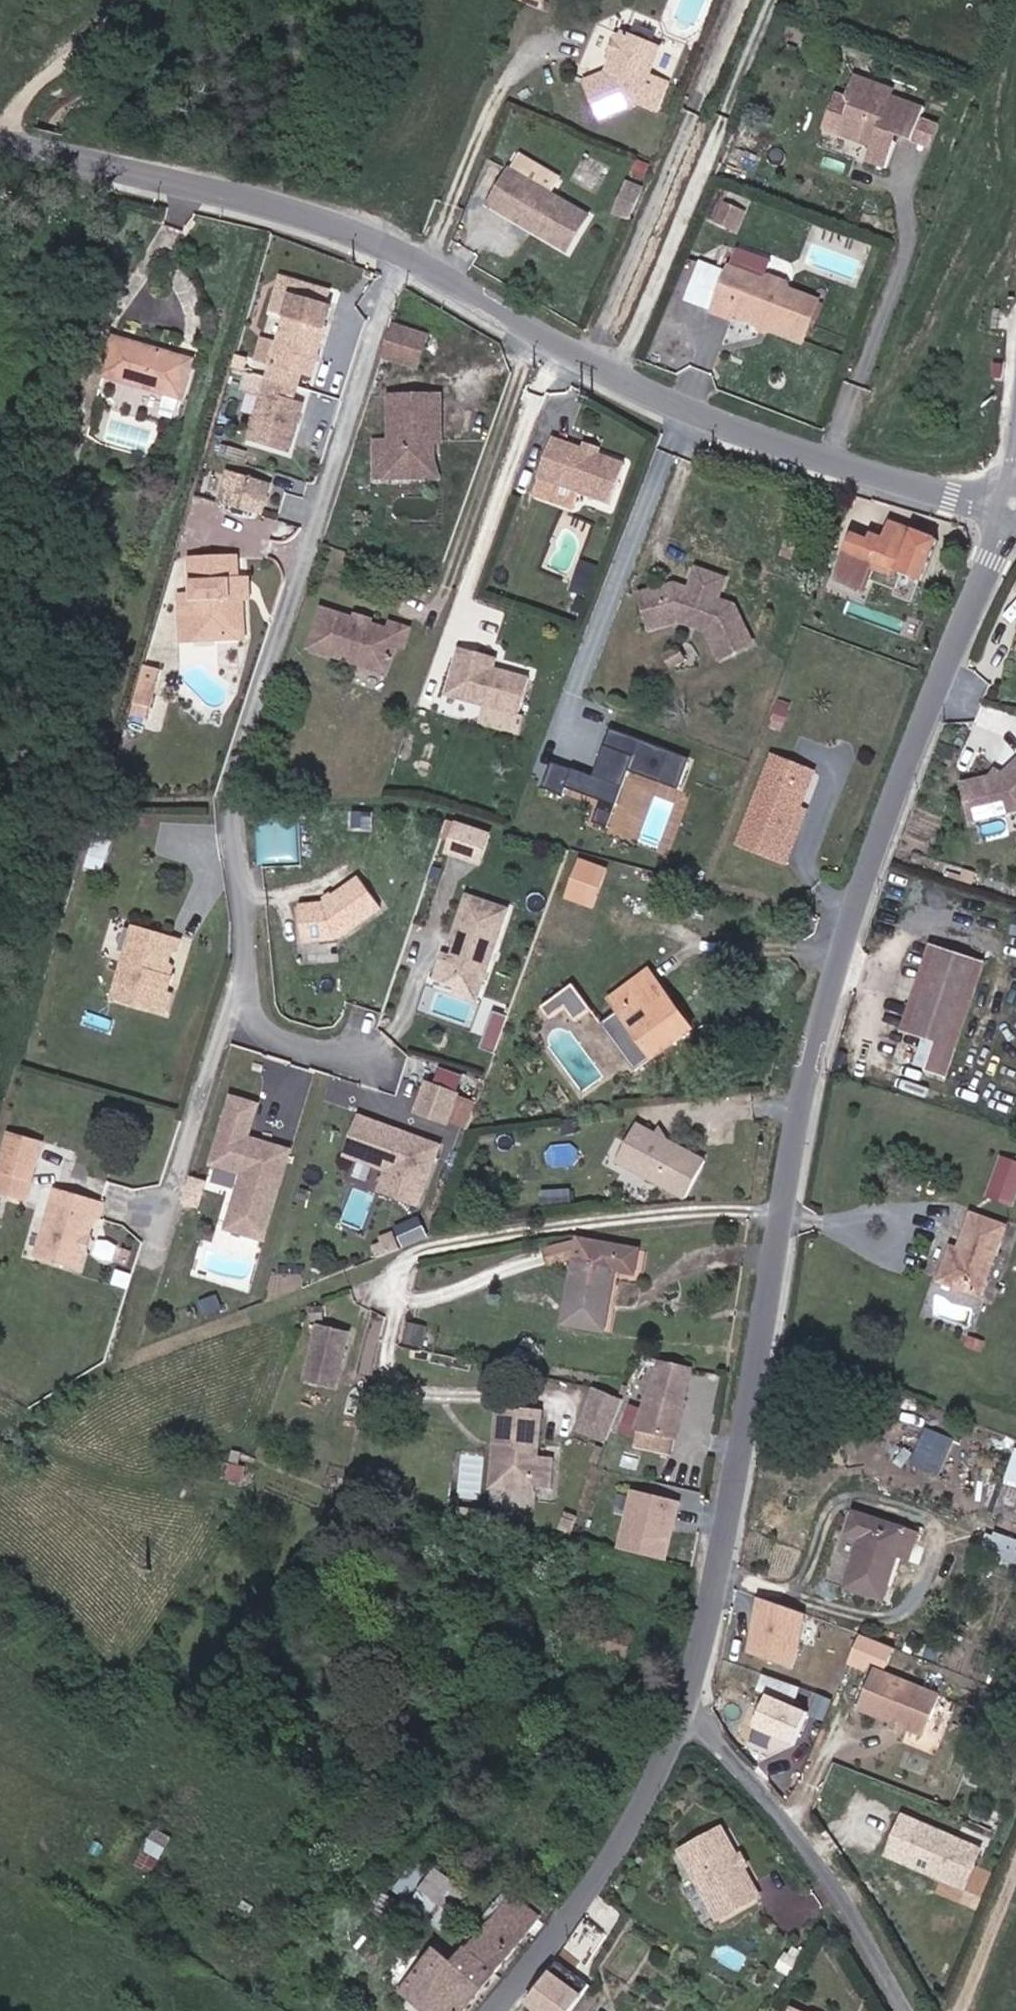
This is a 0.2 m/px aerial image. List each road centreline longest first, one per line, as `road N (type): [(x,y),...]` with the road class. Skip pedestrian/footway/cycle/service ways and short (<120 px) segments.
road 1 (tertiary): [(693,1712),(786,1175),(1010,555),(1015,515)]
road 2 (tertiary): [(0,158),(274,204),(395,251),(525,329)]
road 3 (tertiary): [(1015,515),(944,490),(789,458),(626,396),(525,329)]
road 4 (tertiary): [(475,2010),(584,1891),(693,1712)]
road 5 (unclassified): [(693,1712),(828,1874),(905,2010)]

